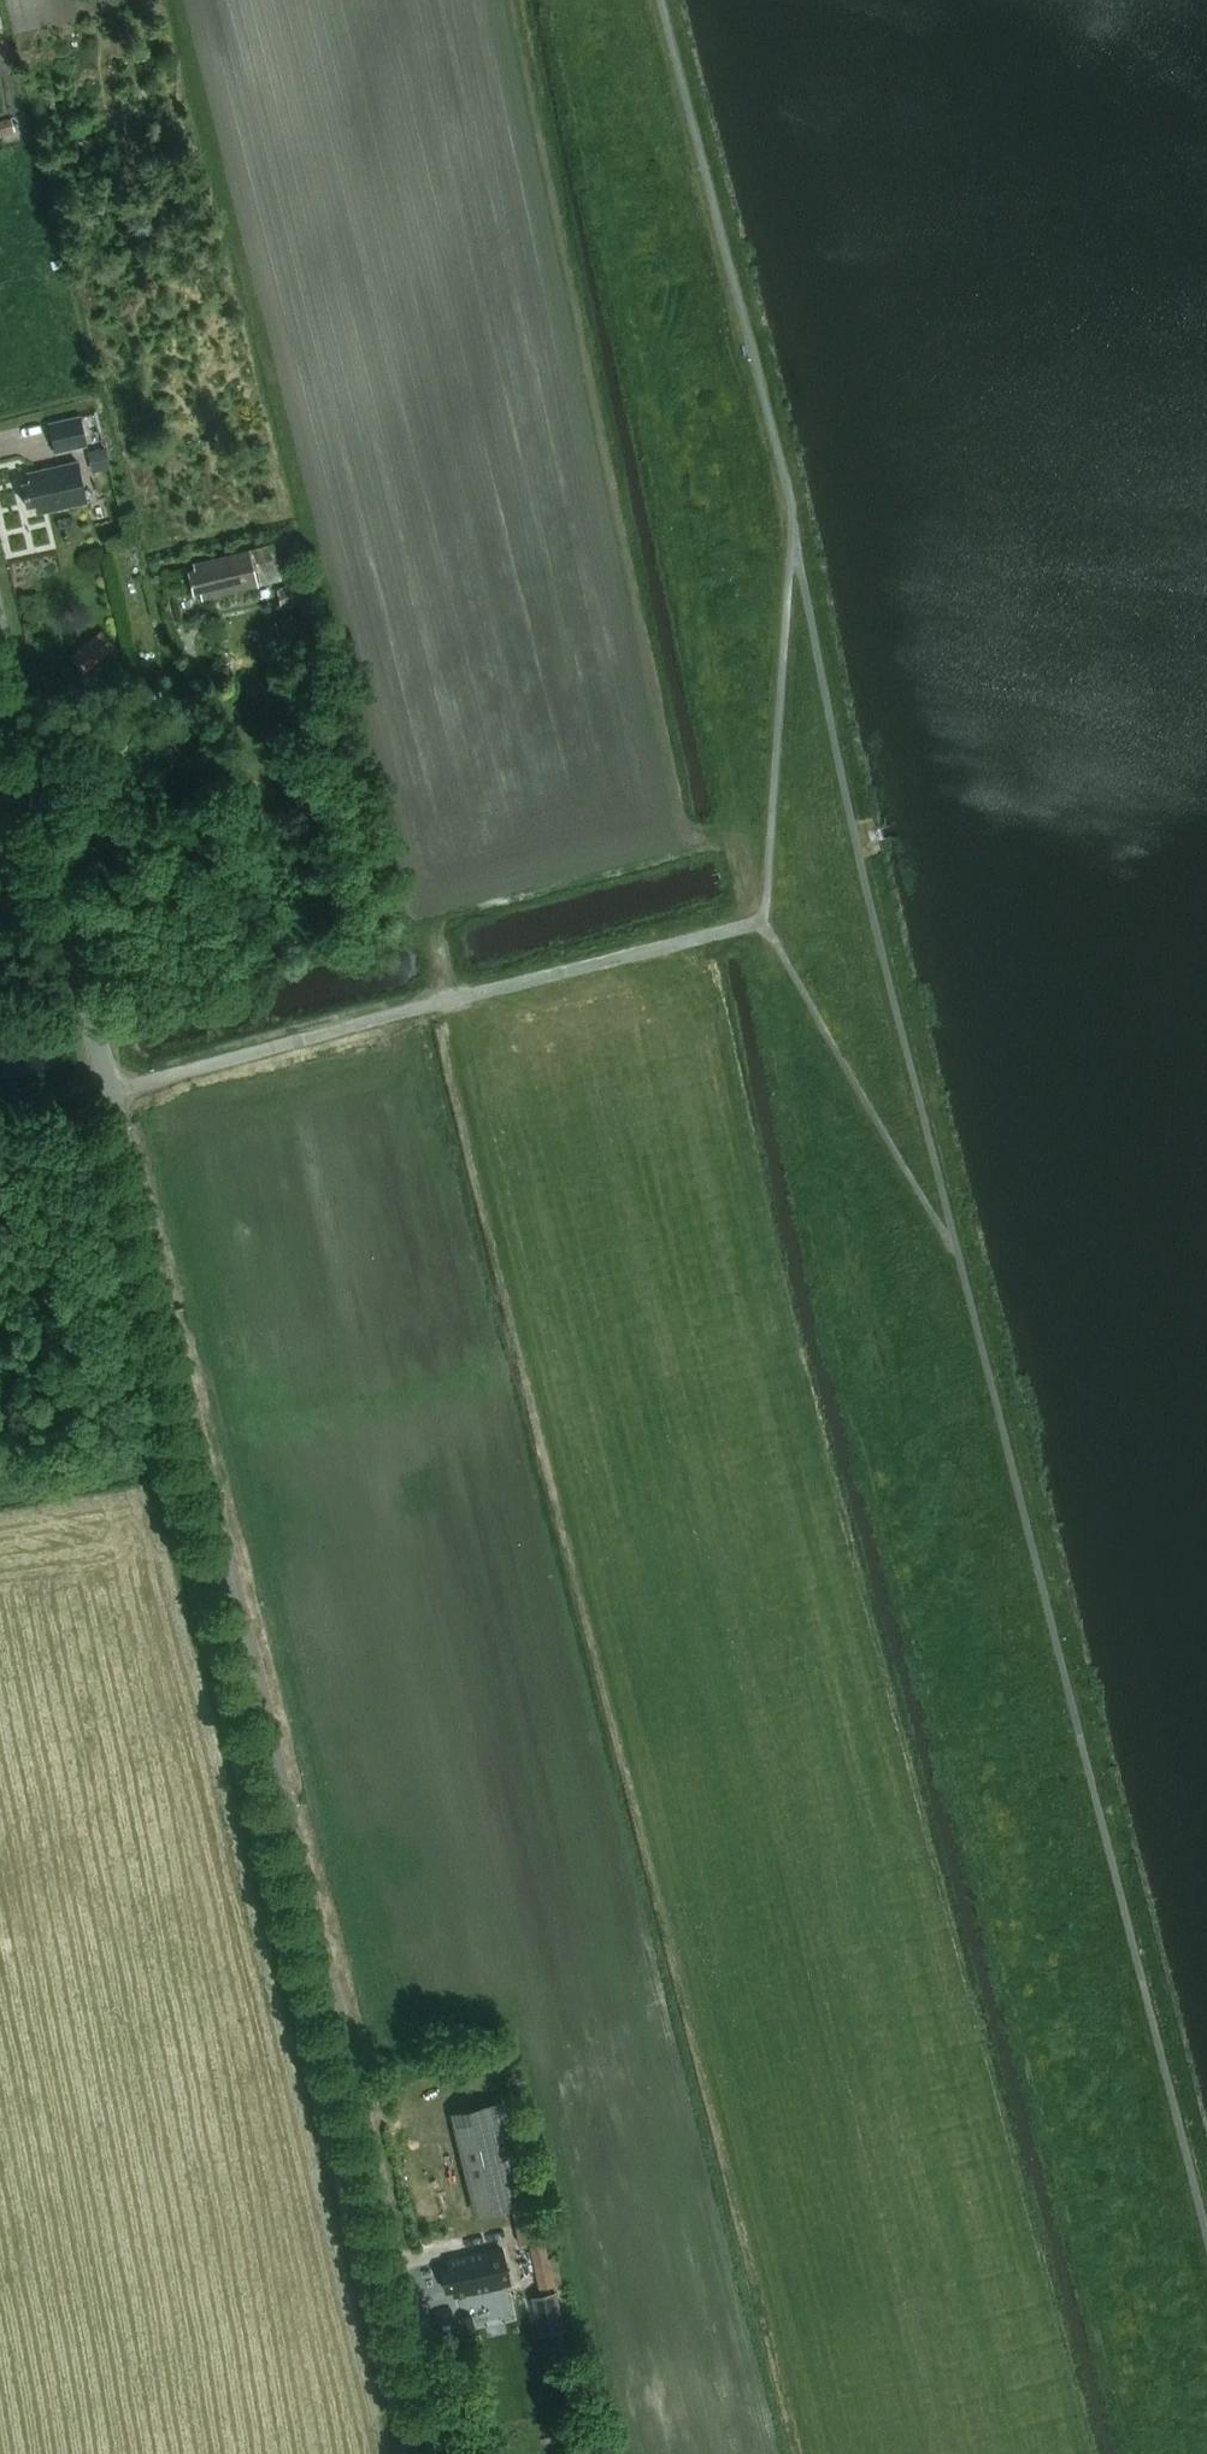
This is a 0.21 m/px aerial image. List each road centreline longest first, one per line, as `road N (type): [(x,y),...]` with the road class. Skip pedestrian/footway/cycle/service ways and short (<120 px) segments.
road 1 (unclassified): [(442,2453),(169,1308)]
road 2 (residential): [(169,1308),(0,615)]

